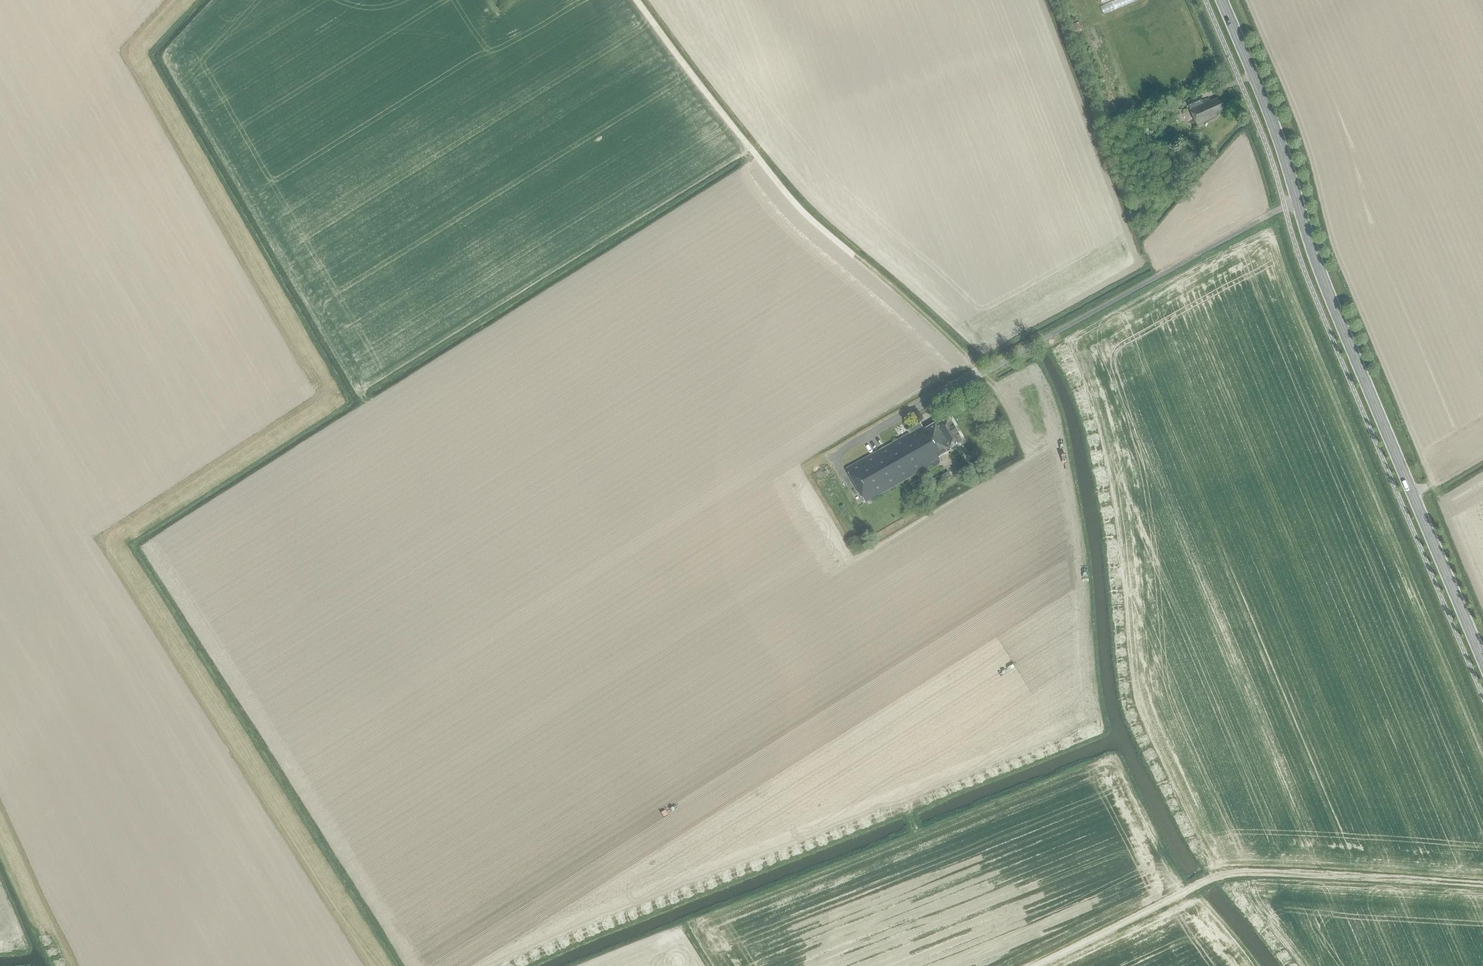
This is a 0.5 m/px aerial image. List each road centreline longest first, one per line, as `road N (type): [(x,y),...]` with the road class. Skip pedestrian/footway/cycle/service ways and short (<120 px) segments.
road 1 (primary): [(1482,665),(1312,258),(1279,142),(1222,0)]
road 2 (track): [(978,374),(791,198),(638,0)]

